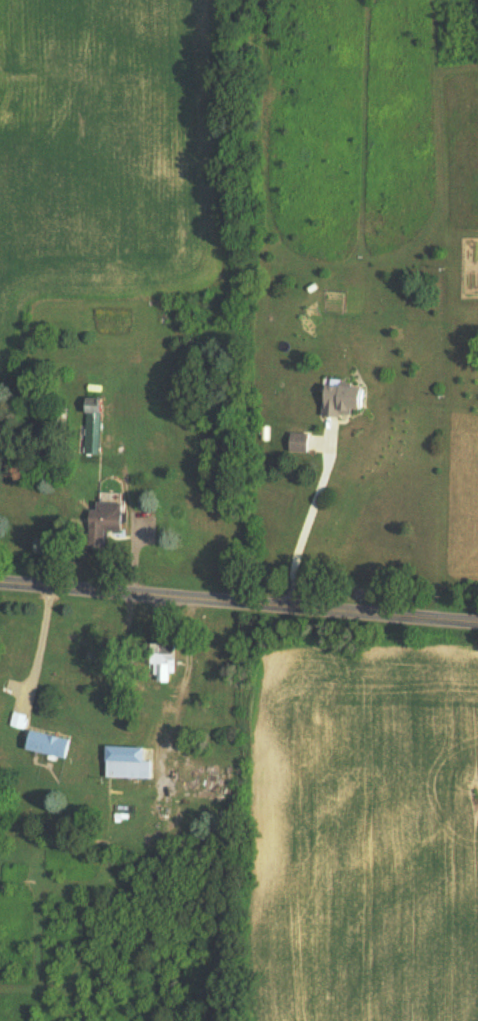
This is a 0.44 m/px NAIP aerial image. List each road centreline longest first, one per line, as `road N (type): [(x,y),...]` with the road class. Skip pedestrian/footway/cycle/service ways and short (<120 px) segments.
road 1 (tertiary): [(477,627),(0,586)]

